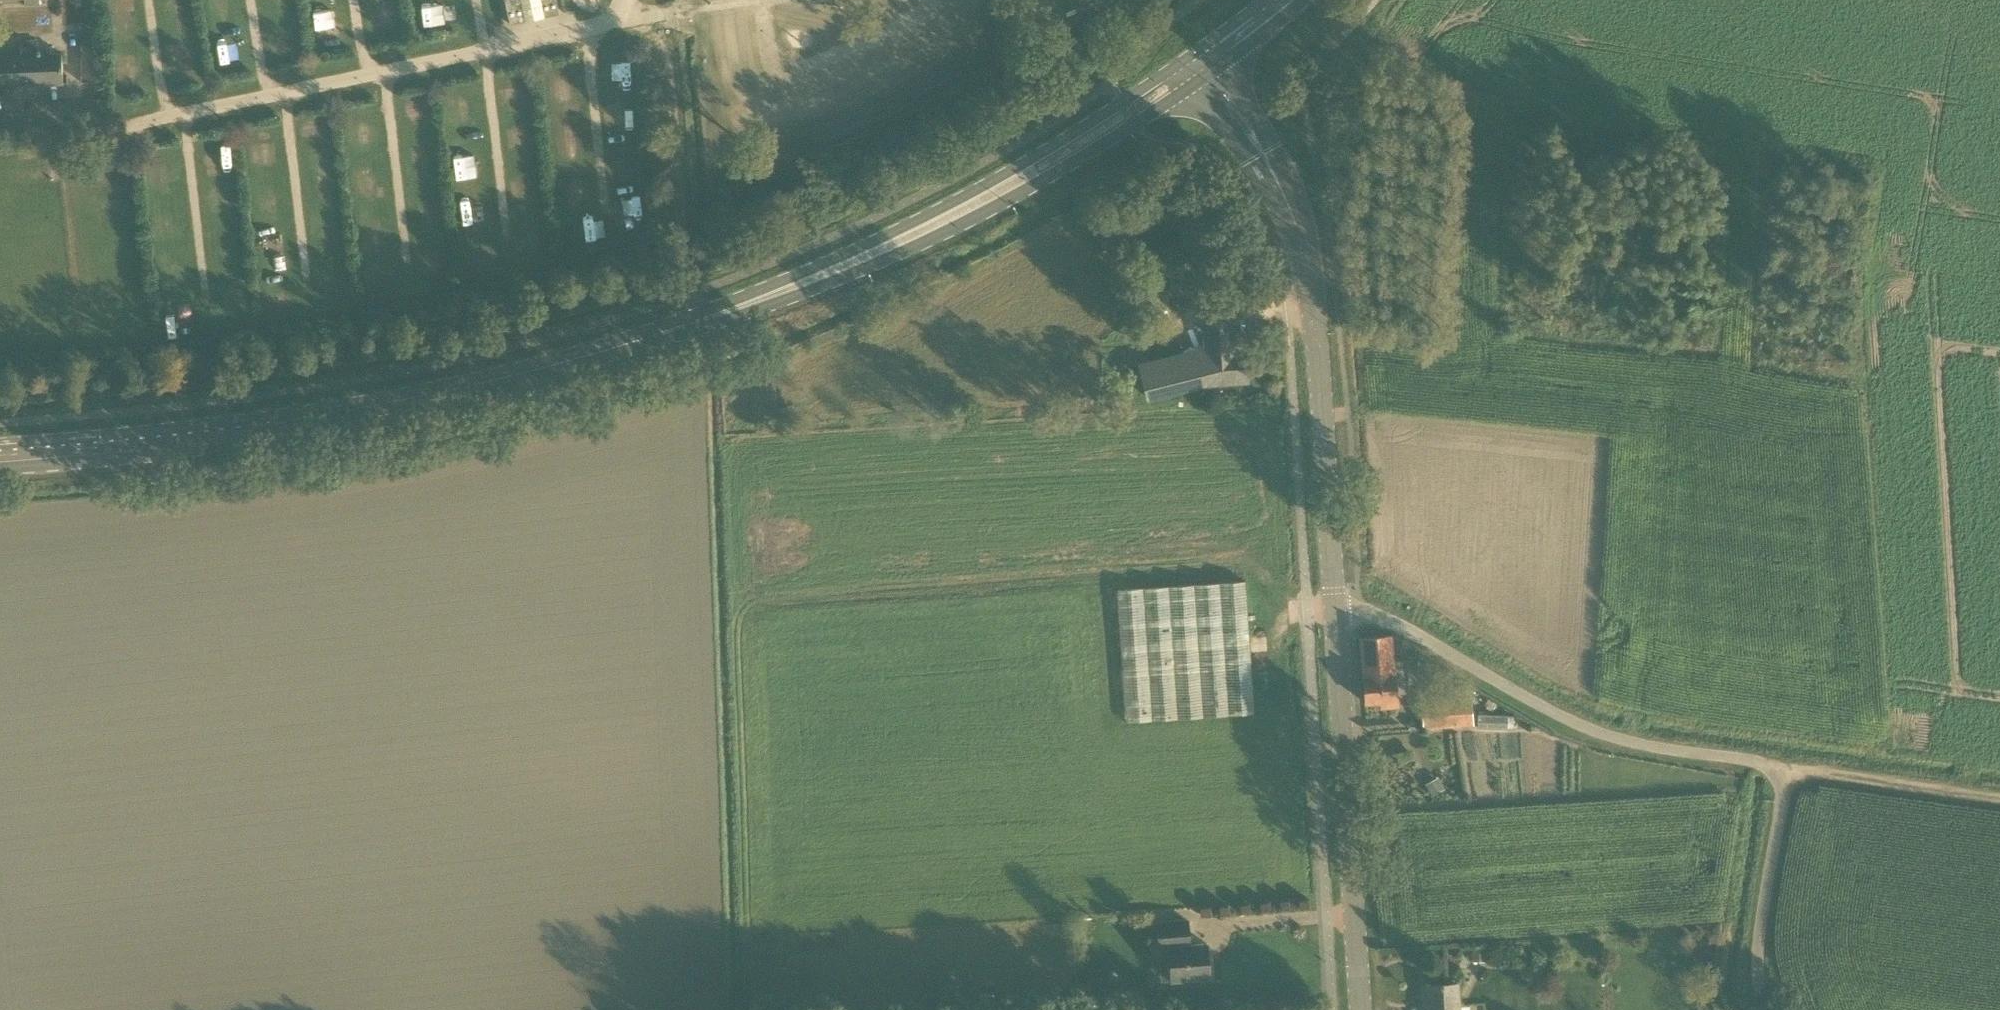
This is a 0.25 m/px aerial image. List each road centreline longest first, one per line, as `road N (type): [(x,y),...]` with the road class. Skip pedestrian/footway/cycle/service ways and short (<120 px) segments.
road 1 (secondary): [(0,454),(331,415),(523,375),(703,319)]
road 2 (residential): [(1765,1009),(1758,953),(1782,797),(1775,774),(1747,759),(1607,735),(1378,614),(1334,610)]
road 3 (secondary): [(703,319),(774,304),(902,253),(1040,181),(1208,75)]
road 4 (tertiary): [(1334,610),(1312,285),(1285,197),(1208,75)]
road 5 (secondary): [(1194,54),(990,183),(703,319)]
road 6 (tertiary): [(1361,1009),(1334,610)]
road 7 (track): [(1999,798),(1794,768),(1775,774)]
road 8 (secondary): [(1208,75),(1304,0)]

